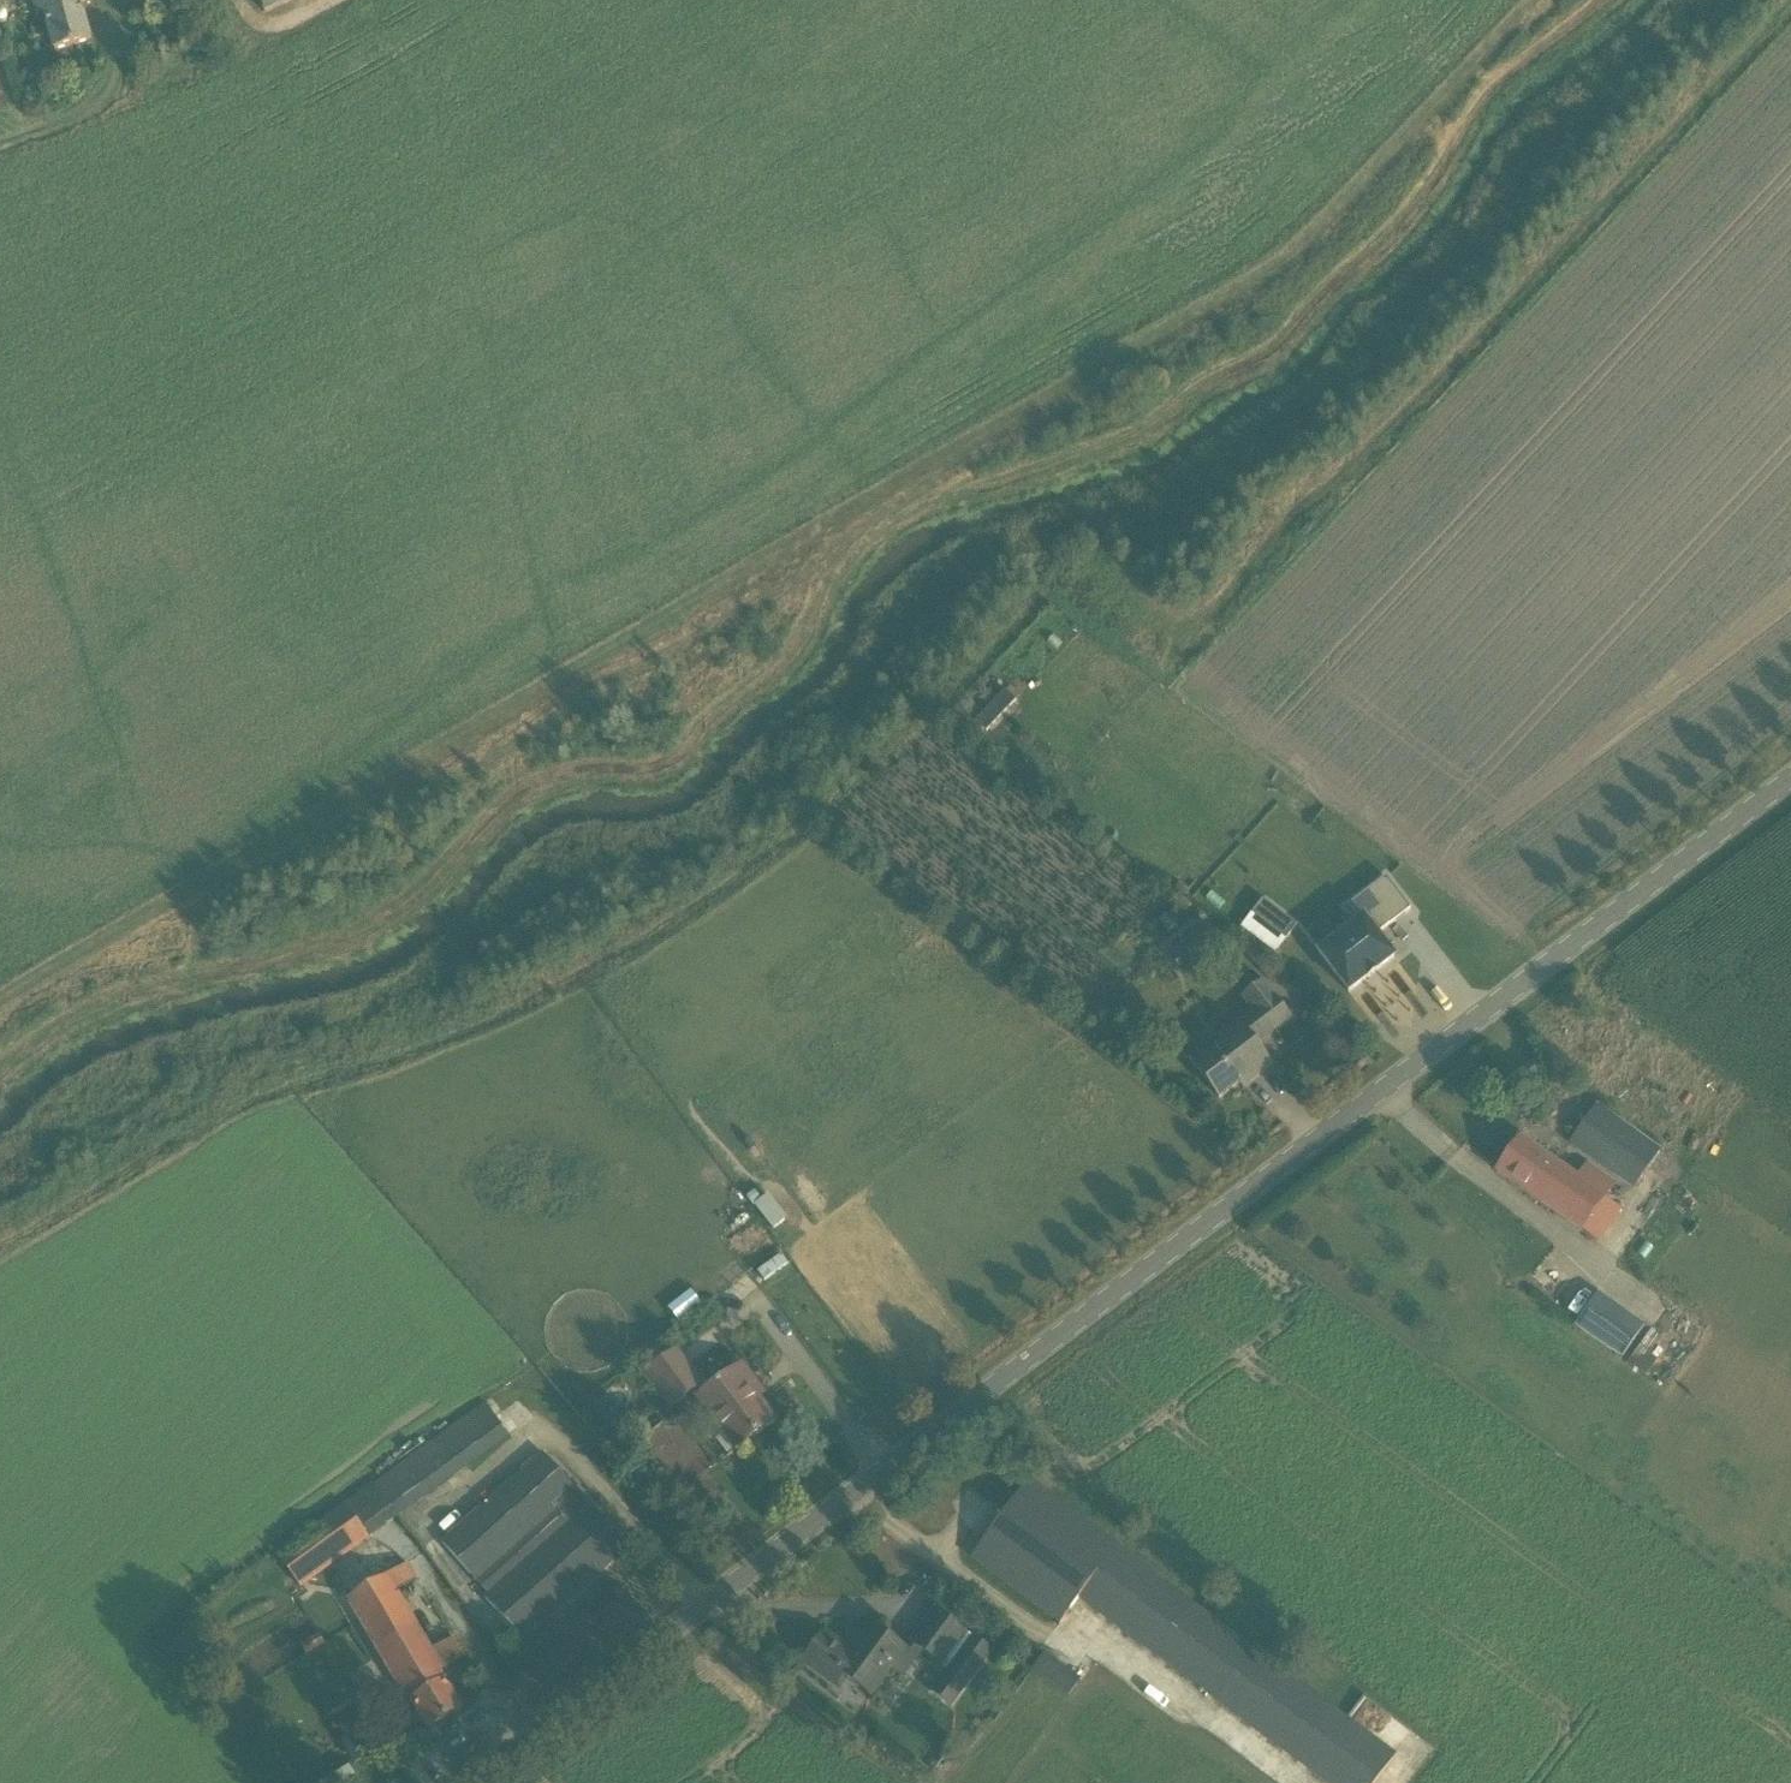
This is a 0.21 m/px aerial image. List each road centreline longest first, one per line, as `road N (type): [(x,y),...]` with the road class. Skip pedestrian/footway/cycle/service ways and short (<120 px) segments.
road 1 (tertiary): [(473,1782),(1790,777)]
road 2 (track): [(338,0),(0,153)]

